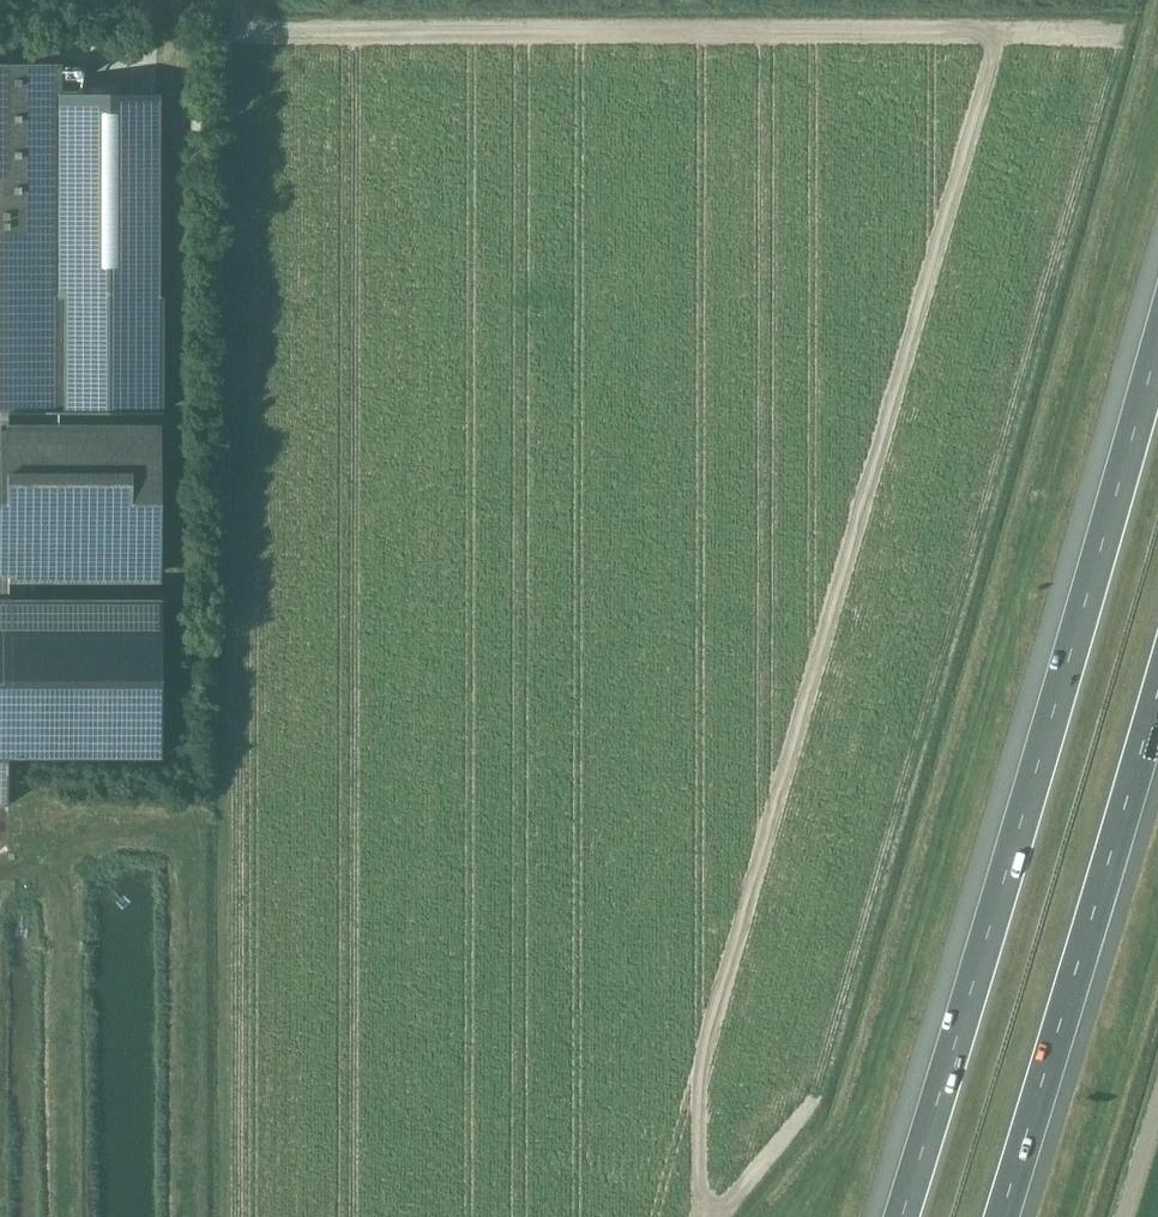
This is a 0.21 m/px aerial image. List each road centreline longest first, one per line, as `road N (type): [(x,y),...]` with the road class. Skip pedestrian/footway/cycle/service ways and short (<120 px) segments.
road 1 (motorway): [(1157,334),(986,943),(899,1216)]
road 2 (motorway): [(1000,1216),(1157,690)]

